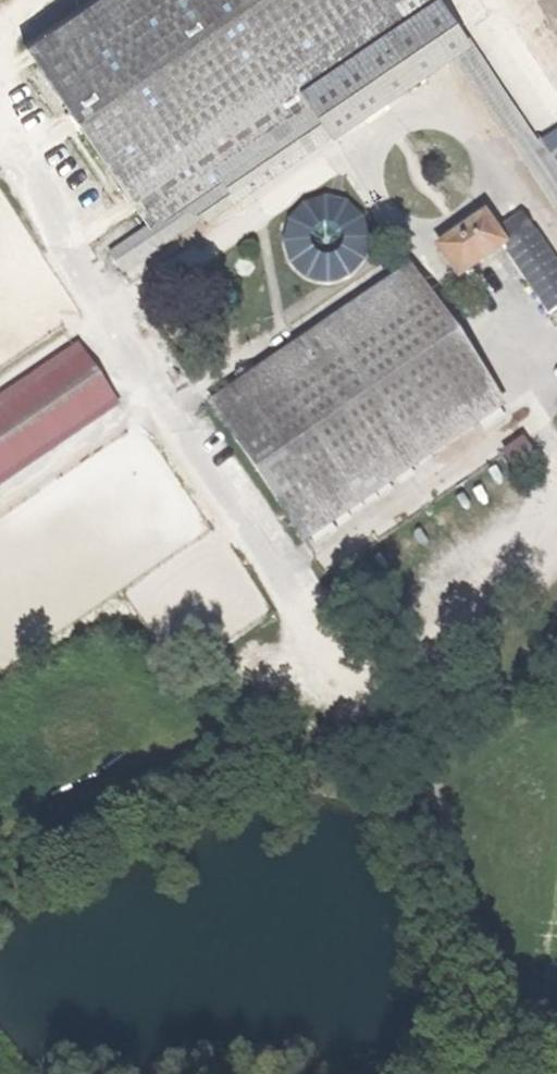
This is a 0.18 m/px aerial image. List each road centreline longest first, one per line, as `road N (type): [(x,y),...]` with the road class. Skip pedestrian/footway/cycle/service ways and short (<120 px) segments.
road 1 (track): [(342,679),(399,791),(503,1073)]
road 2 (track): [(556,544),(397,668),(342,679)]

